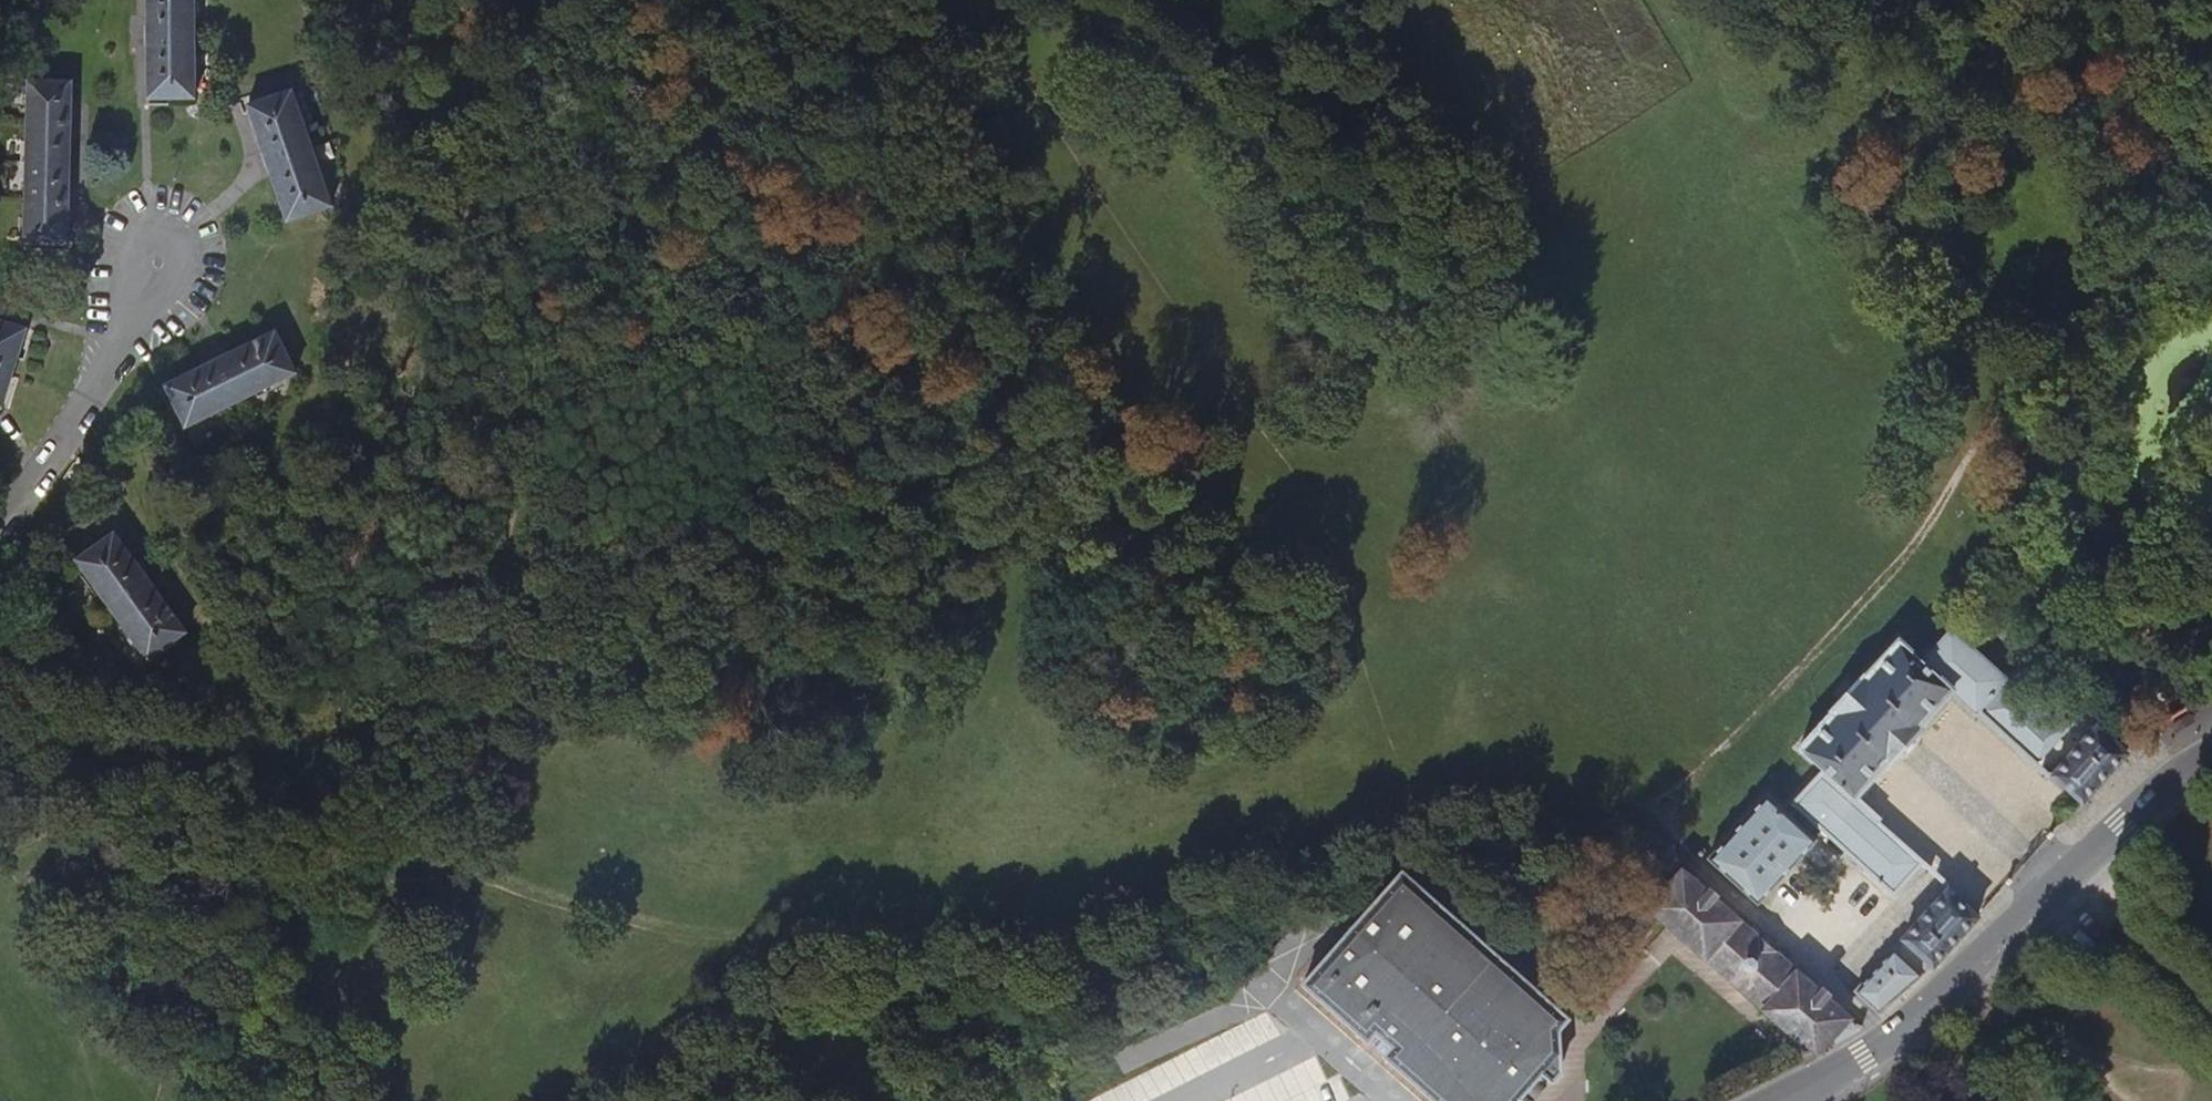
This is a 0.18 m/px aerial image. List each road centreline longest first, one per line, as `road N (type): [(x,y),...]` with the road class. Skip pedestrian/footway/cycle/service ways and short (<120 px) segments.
road 1 (residential): [(2211,754),(2121,823),(1900,1034),(1783,1100)]

